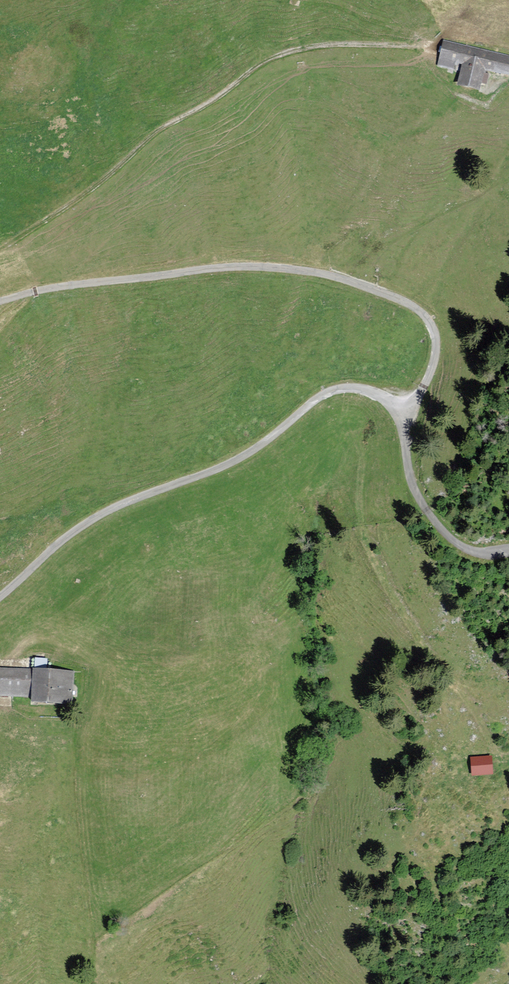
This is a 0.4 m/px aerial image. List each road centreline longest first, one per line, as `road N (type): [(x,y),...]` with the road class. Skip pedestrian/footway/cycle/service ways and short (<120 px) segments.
road 1 (residential): [(403,404),(421,392),(431,369),(432,324),(412,304),(323,273),(254,264),(0,299)]
road 2 (track): [(433,48),(319,46),(273,59),(154,134),(0,250)]
road 3 (residential): [(0,597),(78,527),(240,458),(327,392),(354,389),(403,404)]
road 4 (unclassified): [(403,404),(409,489),(434,524),(461,545),(508,550)]

